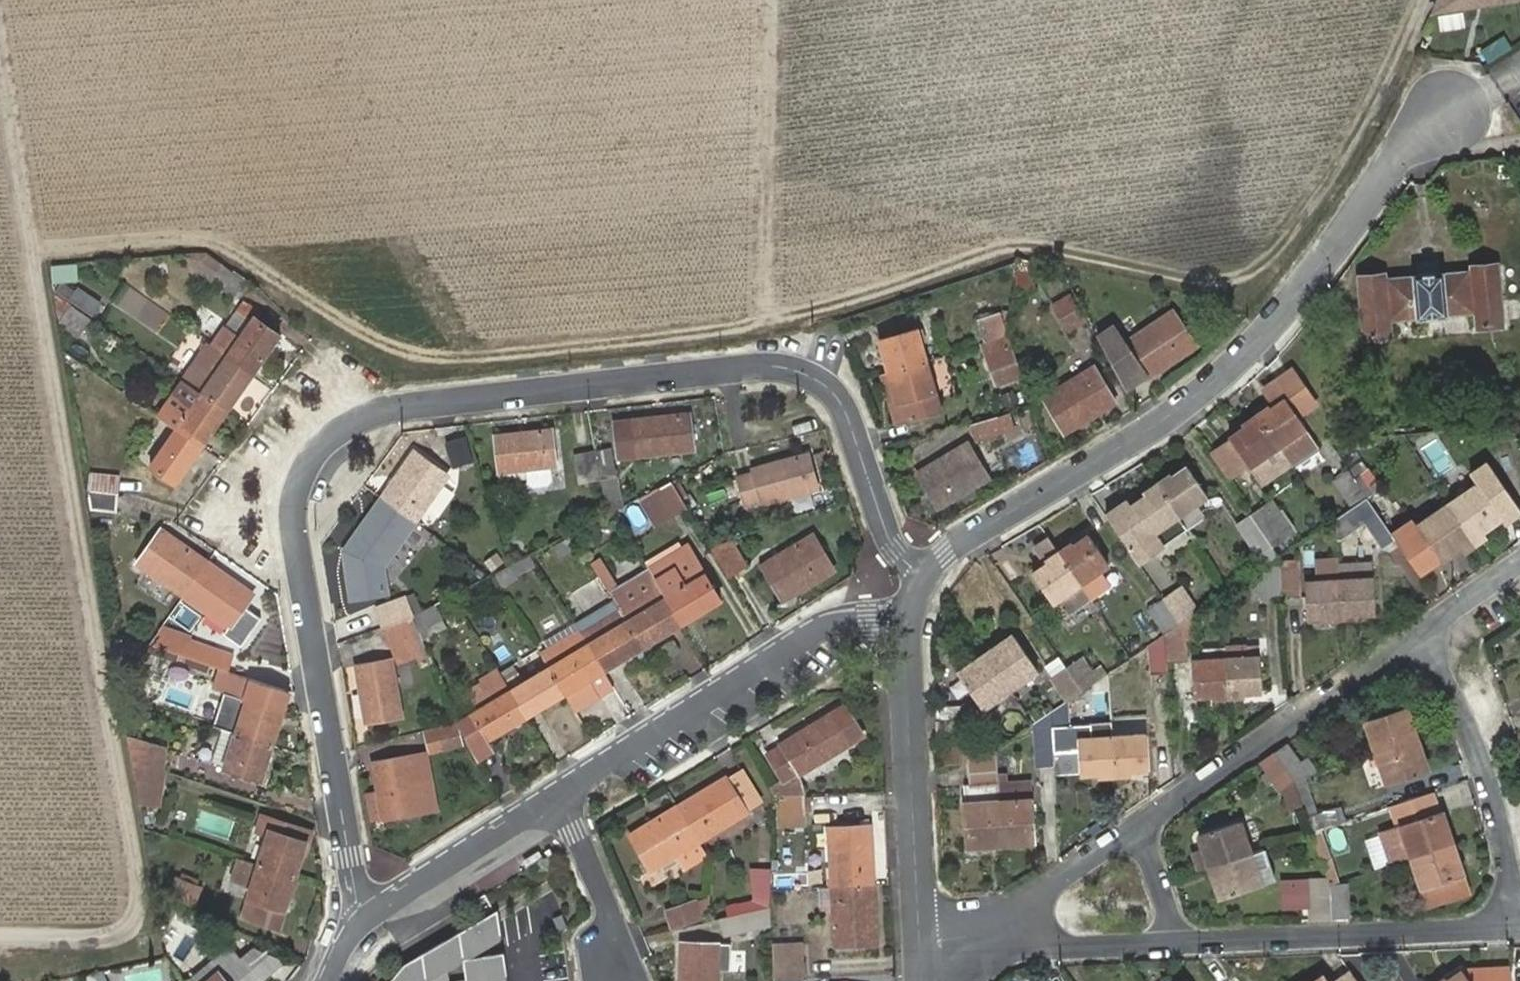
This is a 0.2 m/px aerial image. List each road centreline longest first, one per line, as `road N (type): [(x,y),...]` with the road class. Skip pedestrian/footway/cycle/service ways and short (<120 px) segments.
road 1 (residential): [(367,915),(355,883),(294,516),(300,486),(335,431),(394,407),(790,368),(840,398),(887,535),(926,575)]
road 2 (track): [(0,937),(127,934),(141,916),(141,893),(0,23)]
road 3 (track): [(769,0),(763,161),(739,188),(35,250)]
road 4 (unclassified): [(1442,112),(1264,335),(1193,398),(947,551),(926,575)]
road 5 (residential): [(558,793),(824,627),(905,624)]
road 6 (residential): [(1137,826),(1427,639)]
road 7 (residential): [(1183,943),(1513,929)]
road 8 (unclassified): [(905,624),(919,941)]
road 9 (residential): [(1513,929),(1487,773),(1427,639)]
road 10 (residential): [(367,915),(558,793)]
road 11 (residential): [(985,937),(1026,949),(1183,943)]
road 12 (residential): [(558,793),(609,916),(619,980)]
road 13 (residential): [(985,937),(1137,826)]
road 14 (residential): [(1137,826),(1183,943)]

